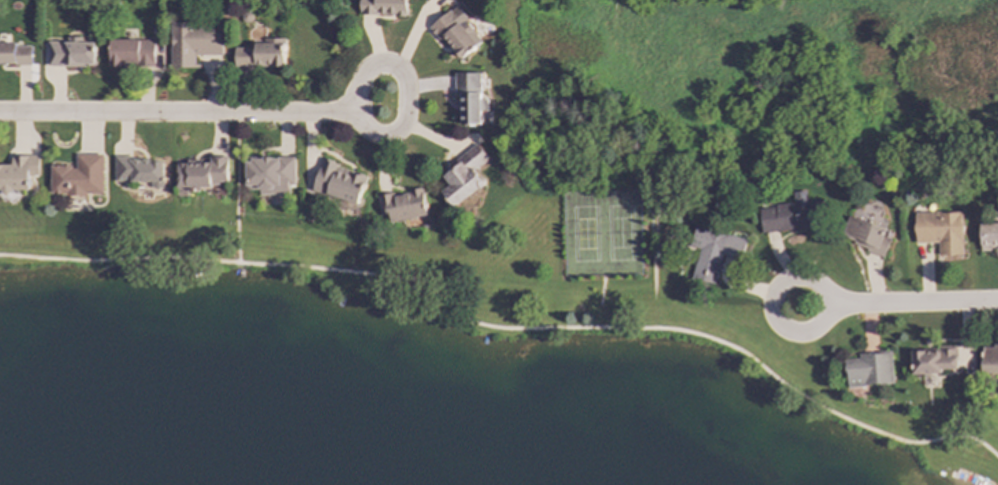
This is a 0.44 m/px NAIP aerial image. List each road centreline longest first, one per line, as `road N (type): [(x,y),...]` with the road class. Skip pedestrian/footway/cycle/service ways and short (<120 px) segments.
road 1 (residential): [(0,114),(355,113)]
road 2 (residential): [(356,93),(365,129),(381,137),(399,132),(407,99),(398,69),(372,69),(356,93)]
road 3 (residential): [(828,313),(822,290),(802,279),(784,283),(773,300),(776,322),(794,335),(813,330),(828,313)]
road 4 (residential): [(997,303),(829,305)]

